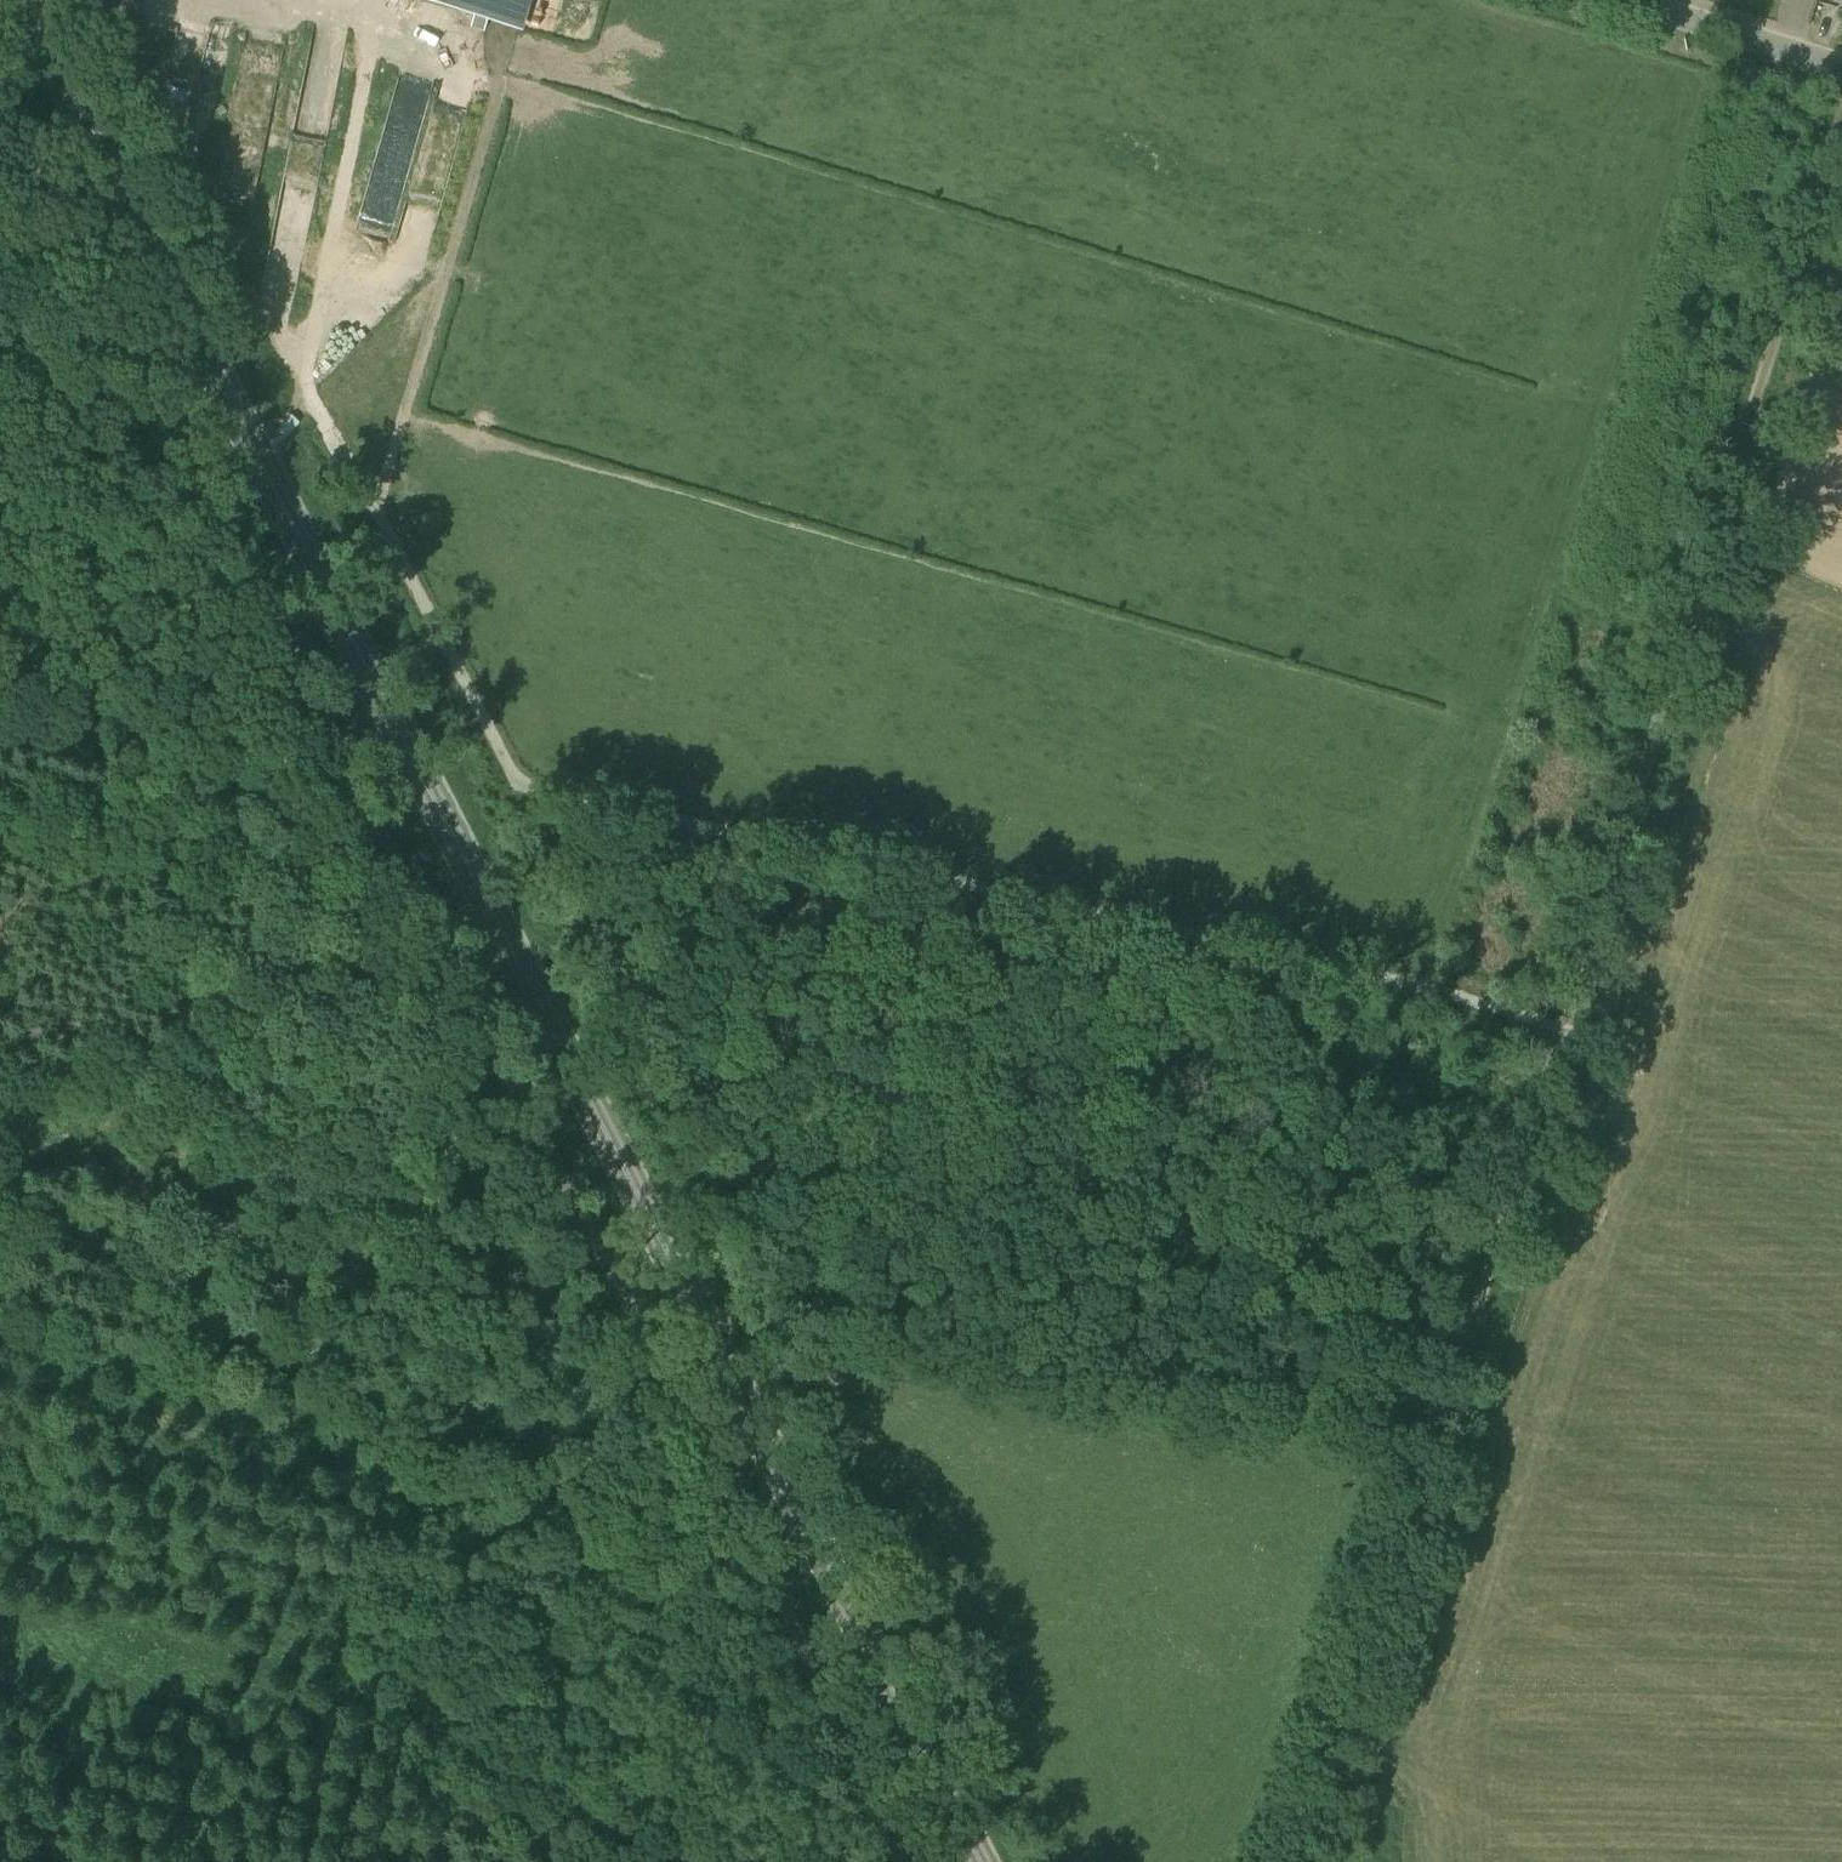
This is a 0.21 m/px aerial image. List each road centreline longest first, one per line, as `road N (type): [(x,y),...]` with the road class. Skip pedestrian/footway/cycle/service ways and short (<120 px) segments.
road 1 (primary): [(979,1861),(24,0)]
road 2 (track): [(1320,1861),(1841,85)]
road 3 (unclassified): [(1841,68),(1619,0)]

